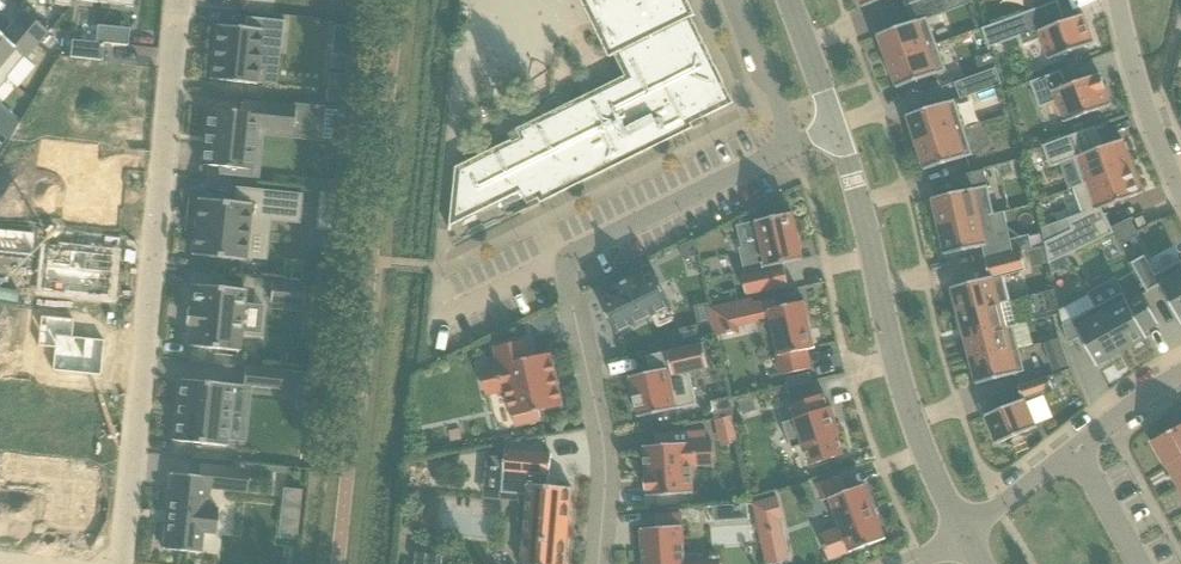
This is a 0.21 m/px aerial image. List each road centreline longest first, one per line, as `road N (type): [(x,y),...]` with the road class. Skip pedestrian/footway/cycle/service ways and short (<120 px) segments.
road 1 (residential): [(795,143),(562,262),(602,421),(600,563)]
road 2 (residential): [(122,563),(145,266),(178,0)]
road 3 (residential): [(837,127),(914,416),(970,536)]
road 4 (residential): [(1180,193),(1151,137),(1120,0)]
road 5 (residential): [(733,0),(795,143)]
road 6 (residential): [(788,0),(837,127)]
road 7 (residential): [(1180,373),(1072,451)]
road 8 (residential): [(1072,451),(970,536)]
road 9 (residential): [(1139,563),(1072,451)]

